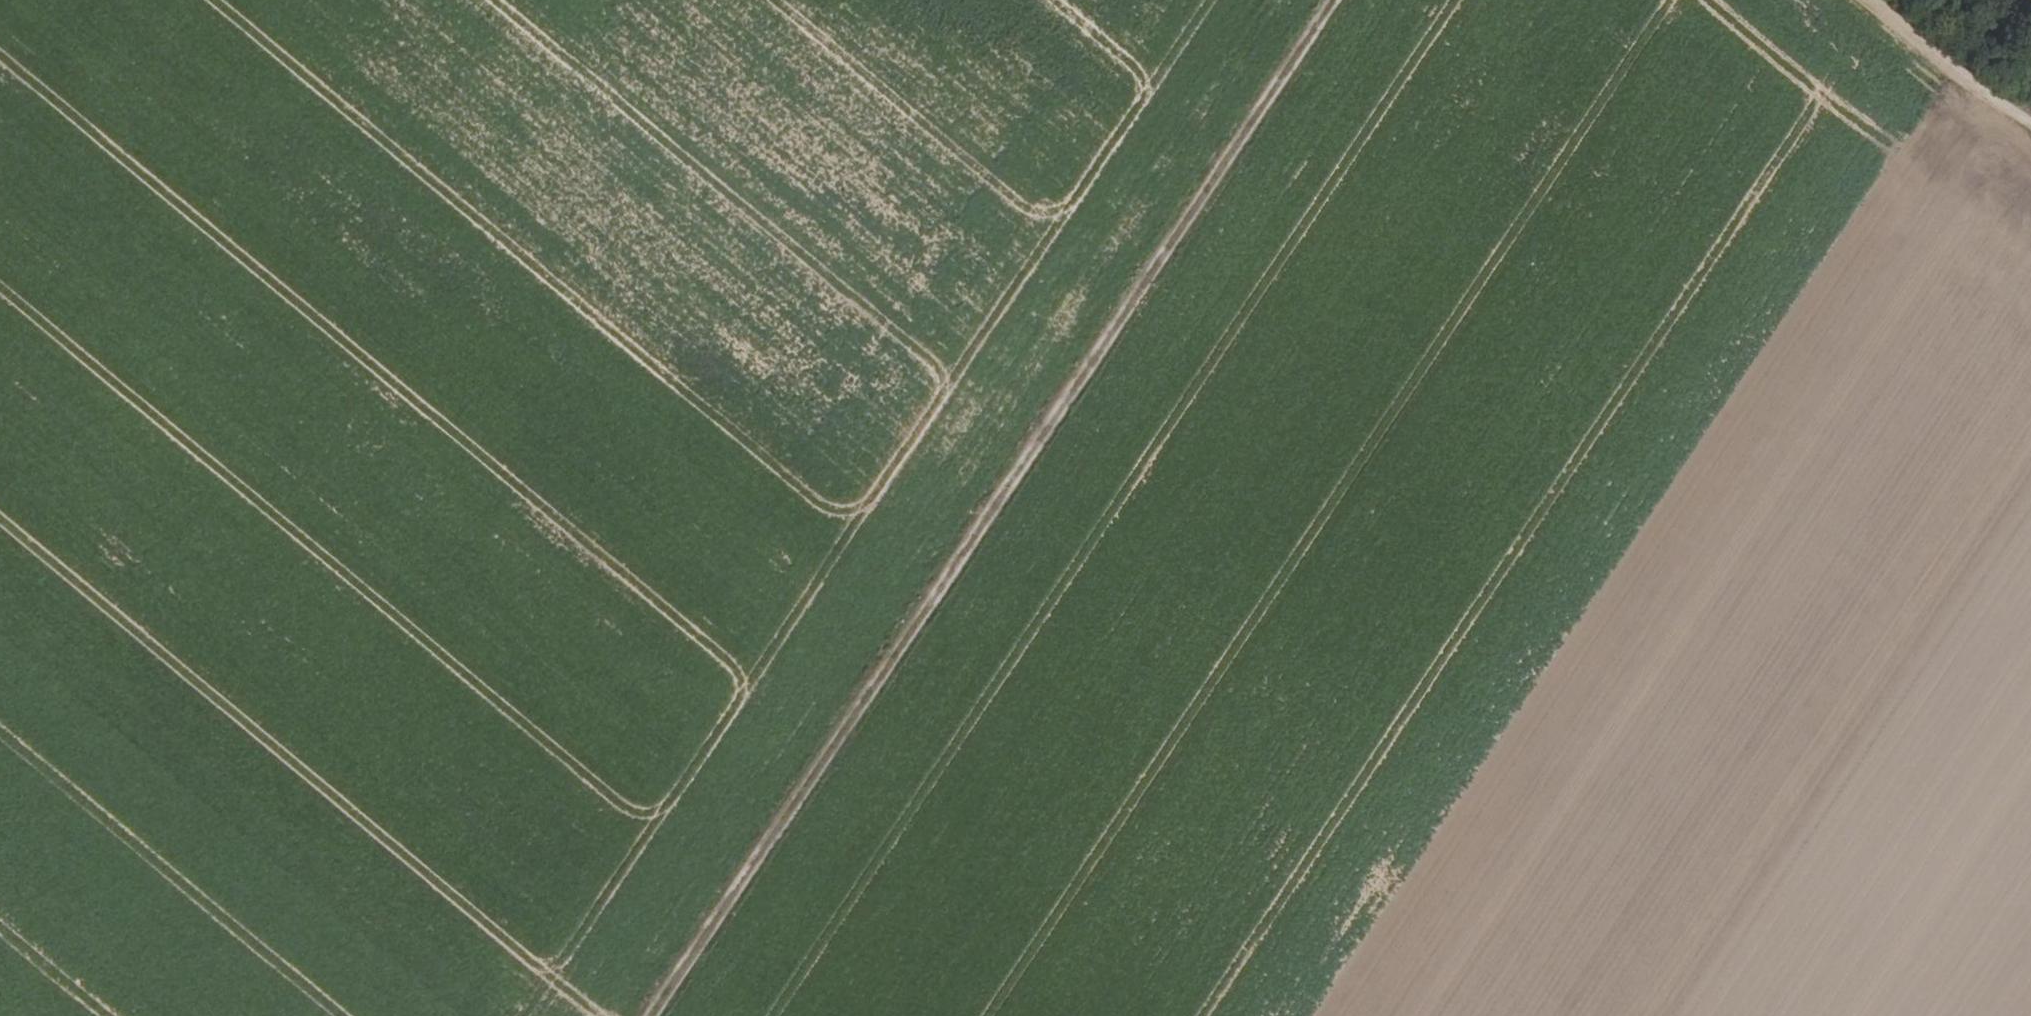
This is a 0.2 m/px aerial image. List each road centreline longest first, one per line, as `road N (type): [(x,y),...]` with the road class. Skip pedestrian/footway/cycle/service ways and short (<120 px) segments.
road 1 (track): [(647,1015),(1331,0)]
road 2 (track): [(1871,0),(2030,121)]

